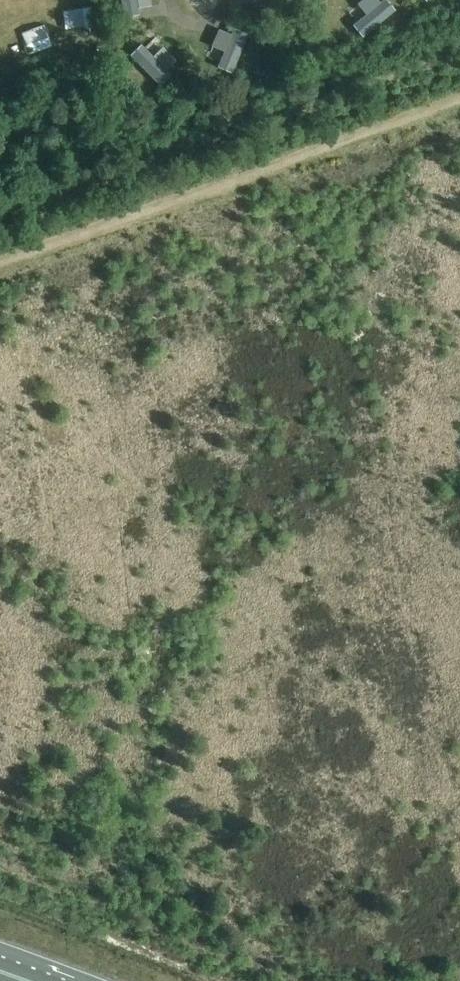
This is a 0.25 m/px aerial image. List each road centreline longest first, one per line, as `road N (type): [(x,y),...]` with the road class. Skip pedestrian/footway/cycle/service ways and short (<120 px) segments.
road 1 (track): [(0,259),(459,94)]

